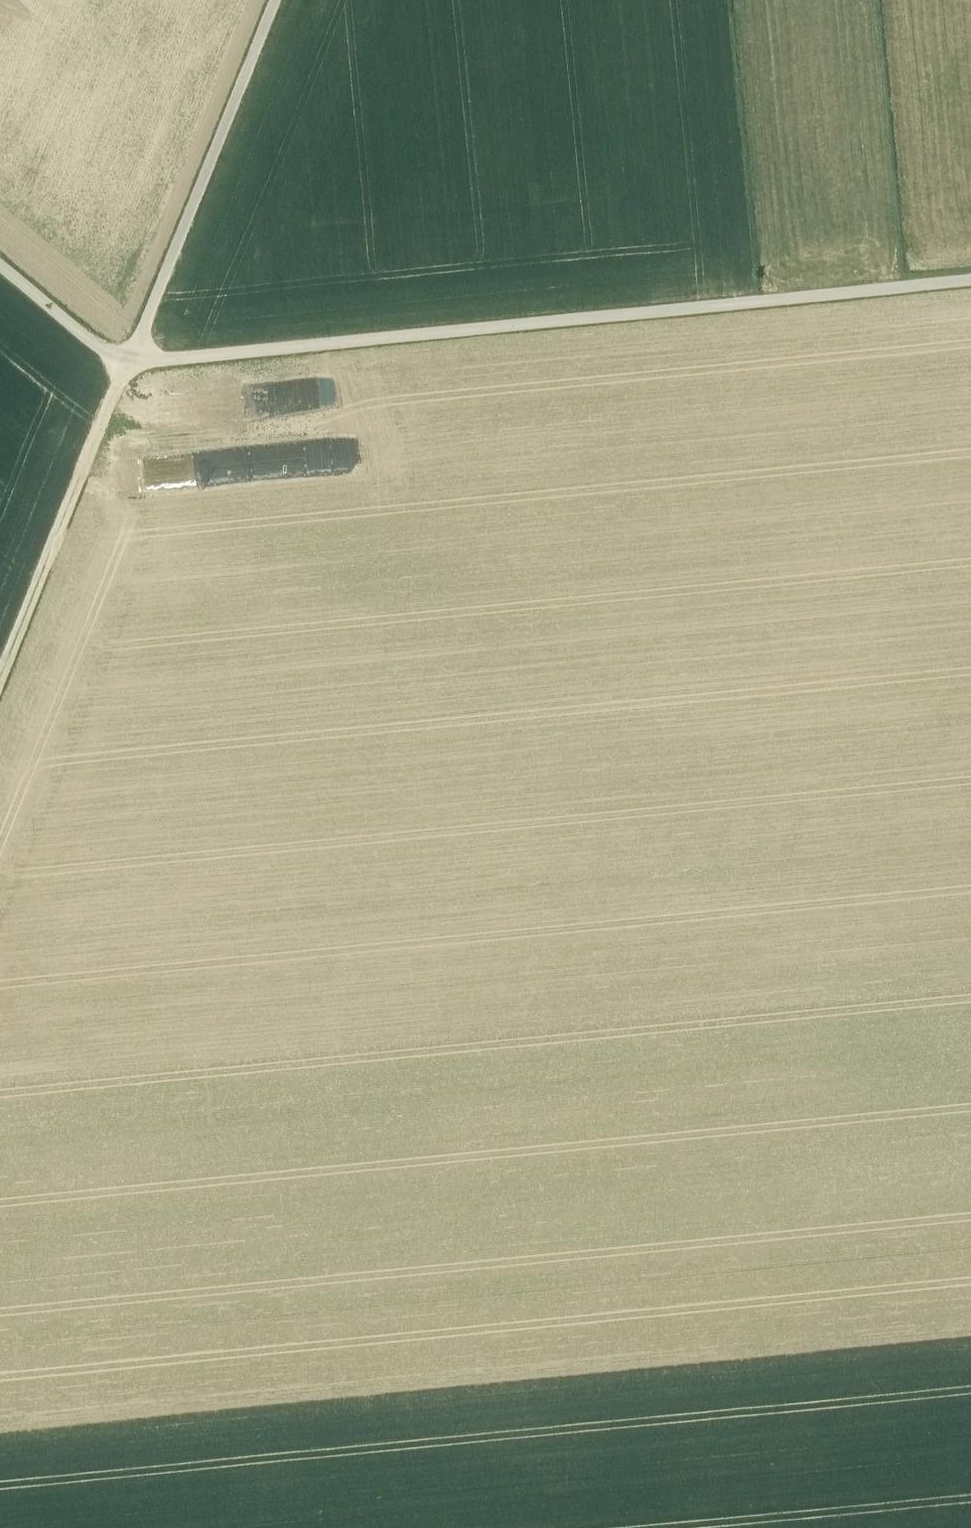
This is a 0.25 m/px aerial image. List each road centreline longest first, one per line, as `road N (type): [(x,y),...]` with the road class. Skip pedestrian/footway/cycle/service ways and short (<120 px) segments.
road 1 (track): [(0,265),(123,364),(970,281)]
road 2 (track): [(271,0),(0,681)]

